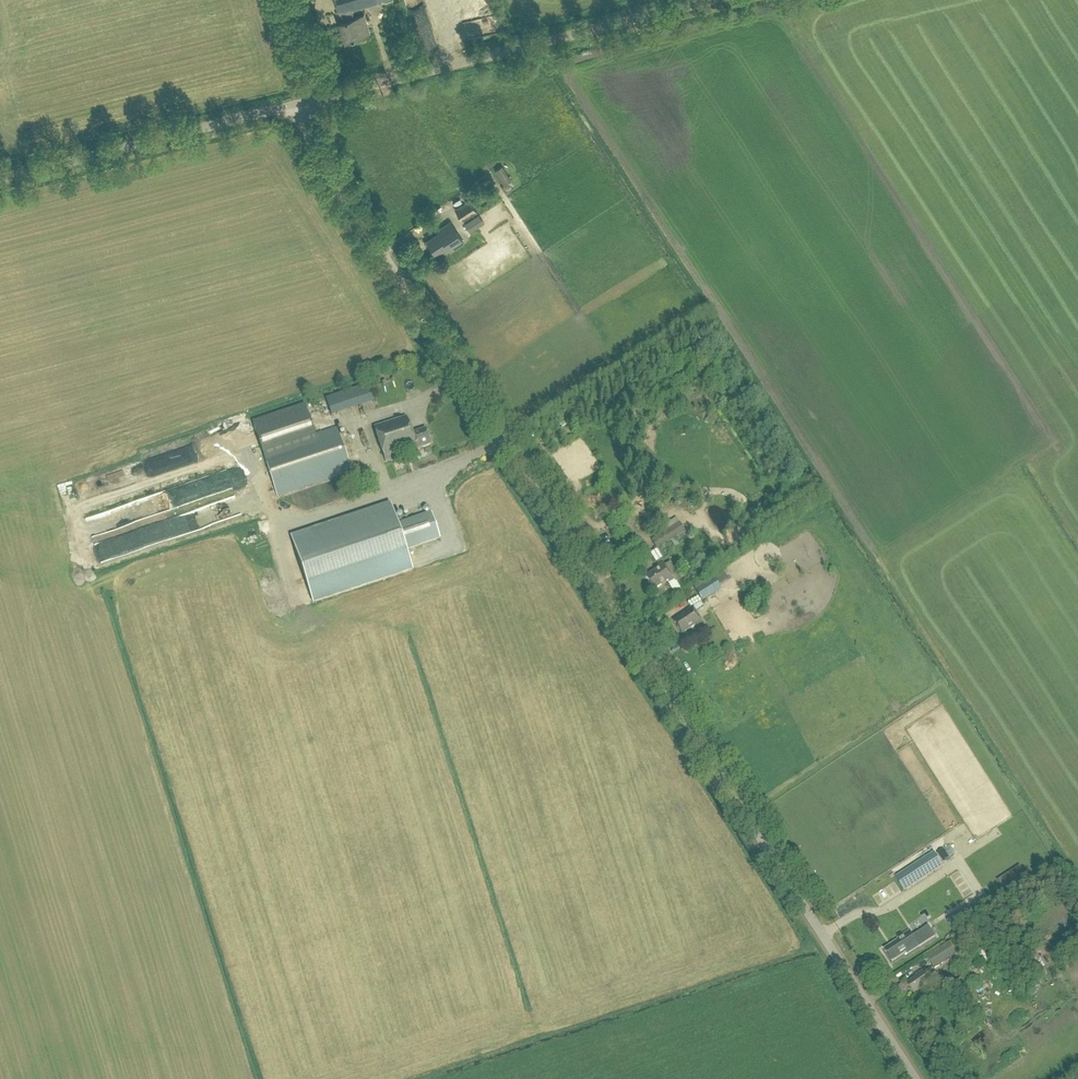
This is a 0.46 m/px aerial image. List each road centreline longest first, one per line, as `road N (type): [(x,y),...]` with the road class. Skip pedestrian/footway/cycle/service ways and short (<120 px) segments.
road 1 (tertiary): [(915,1078),(310,138),(295,103)]
road 2 (unclassified): [(295,103),(704,0)]
road 3 (tertiary): [(295,103),(0,180)]

